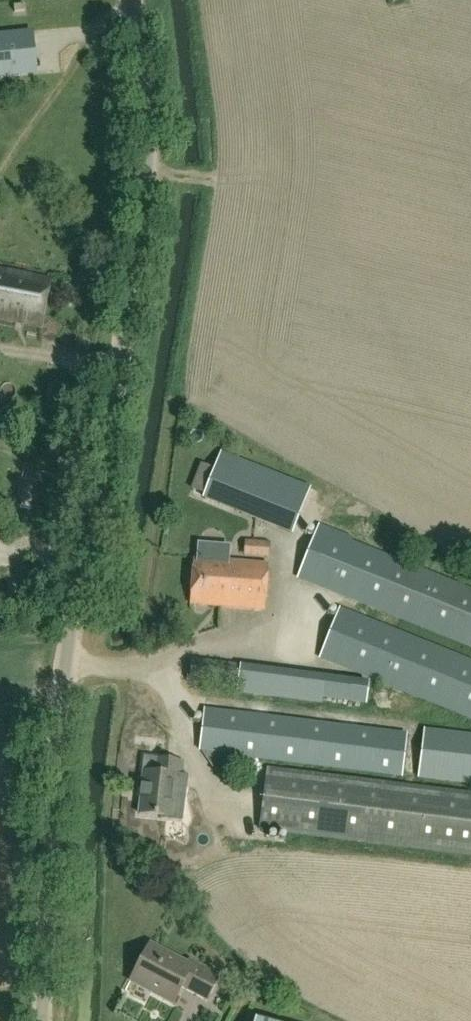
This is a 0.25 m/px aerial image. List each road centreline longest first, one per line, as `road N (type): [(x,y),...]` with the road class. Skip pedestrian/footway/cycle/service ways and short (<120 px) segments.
road 1 (tertiary): [(41,1020),(54,775),(149,187),(144,57),(134,0)]

